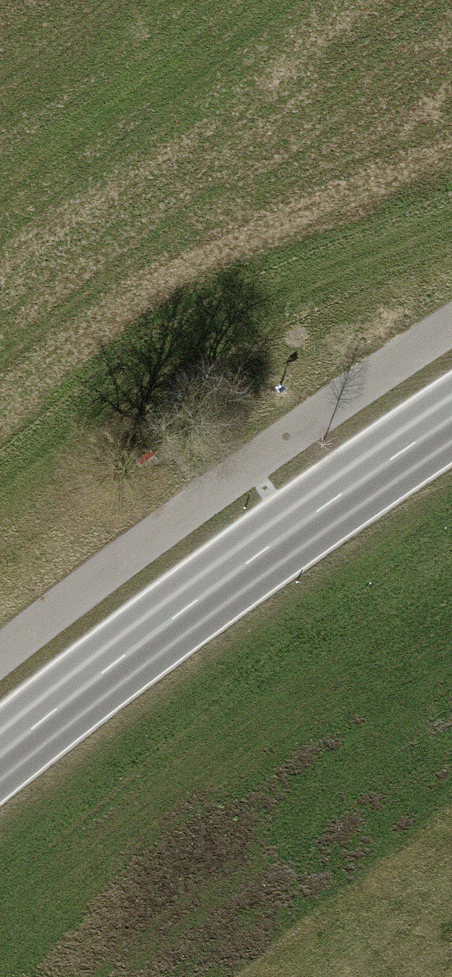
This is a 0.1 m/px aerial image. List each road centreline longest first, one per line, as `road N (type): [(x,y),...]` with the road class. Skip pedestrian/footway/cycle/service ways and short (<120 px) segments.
road 1 (secondary): [(451,421),(0,753)]
road 2 (track): [(0,645),(451,334)]

